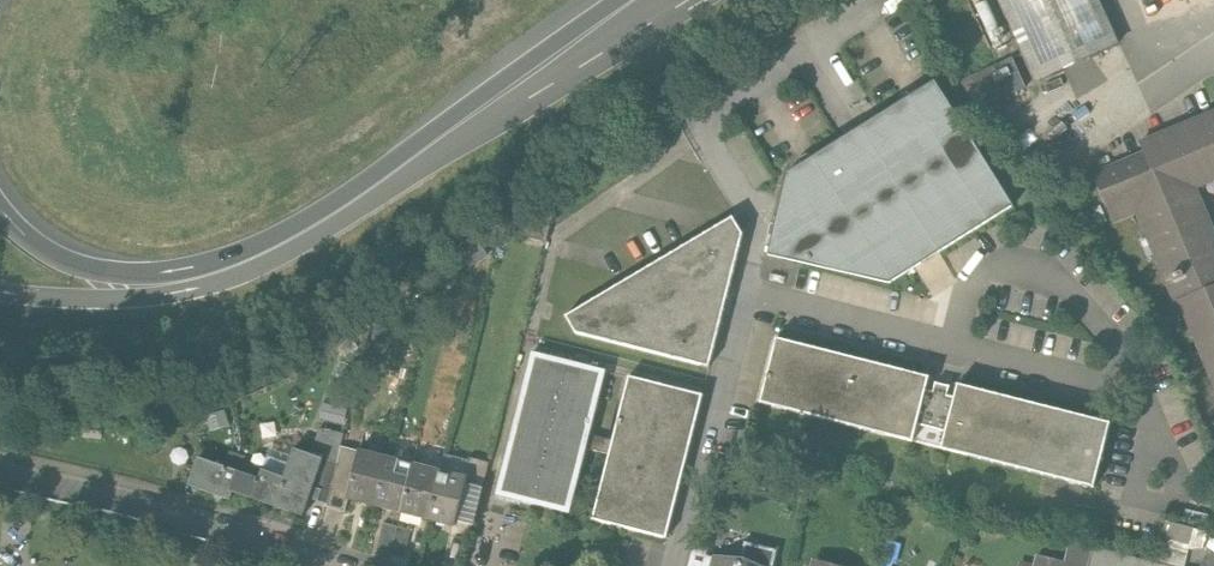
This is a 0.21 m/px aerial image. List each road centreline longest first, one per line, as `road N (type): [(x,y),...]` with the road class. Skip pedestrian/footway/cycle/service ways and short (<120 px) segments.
road 1 (motorway): [(0,302),(122,303),(240,274),(677,0)]
road 2 (motorway): [(605,0),(396,159),(219,256),(177,267),(95,265),(41,242),(0,199)]
road 3 (residential): [(331,565),(0,476)]

